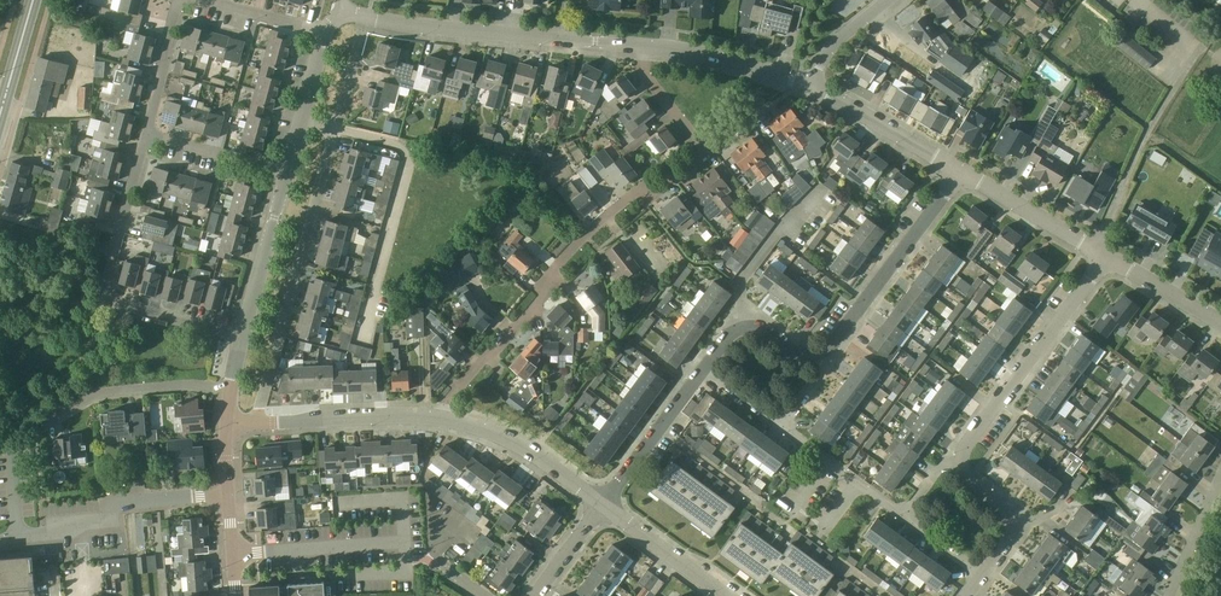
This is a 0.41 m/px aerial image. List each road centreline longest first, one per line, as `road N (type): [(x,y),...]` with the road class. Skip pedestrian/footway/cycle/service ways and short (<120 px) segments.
road 1 (residential): [(253,419),(364,19)]
road 2 (residential): [(438,417),(540,299),(553,270),(611,212),(660,193),(708,155)]
road 3 (residential): [(242,332),(112,300),(107,289),(146,136)]
road 4 (residential): [(625,47),(364,19)]
road 5 (residential): [(952,452),(1108,257)]
road 6 (residential): [(816,356),(961,172)]
road 7 (residential): [(43,539),(115,533),(113,506),(227,498)]
road 8 (residential): [(810,87),(743,66),(625,47)]
road 9 (residential): [(438,417),(533,453),(603,503)]
road 10 (residential): [(253,419),(438,417)]
road 11 (residential): [(961,172),(810,87)]
road 12 (residential): [(61,414),(126,389),(229,388)]
road 13 (residential): [(1108,257),(961,172)]
road 14 (unclassified): [(603,503),(705,368)]
road 15 (residential): [(242,332),(283,170)]
road 16 (residential): [(603,503),(730,595)]
road 17 (residential): [(982,572),(1010,532),(1010,518),(952,452)]
road 18 (residential): [(283,170),(324,33)]
road 19 (residential): [(897,511),(783,427)]
road 20 (residential): [(283,170),(146,136)]
road 21 (residential): [(146,136),(176,0)]
road 22 (residential): [(705,368),(730,335),(753,324),(816,356)]
road 23 (residential): [(708,155),(625,47)]
road 24 (residential): [(1166,595),(1220,472)]
road 25 (residential): [(1220,321),(1108,257)]
road 26 (residential): [(324,33),(202,0)]
road 27 (residential): [(810,87),(827,52),(889,0)]

